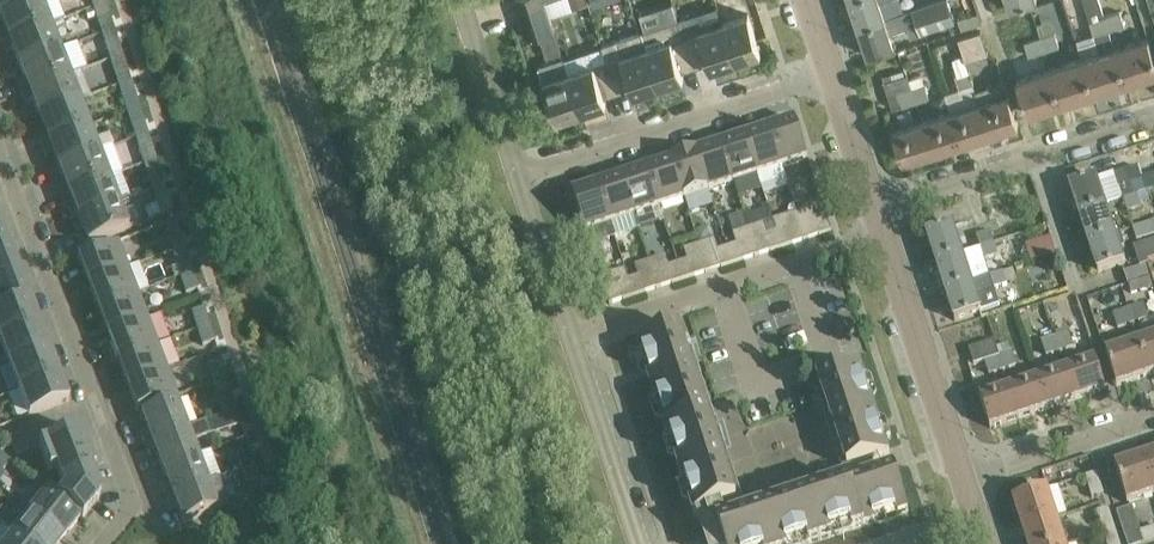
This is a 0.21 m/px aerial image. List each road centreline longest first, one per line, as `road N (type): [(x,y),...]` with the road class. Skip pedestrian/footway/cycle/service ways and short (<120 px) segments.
road 1 (residential): [(0,155),(131,499),(102,543)]
road 2 (residential): [(834,72),(518,175)]
road 3 (residential): [(887,235),(571,330)]
road 4 (residential): [(1153,119),(878,207)]
road 5 (residential): [(967,478),(887,235)]
road 6 (residential): [(638,543),(571,330)]
road 7 (residential): [(967,478),(1153,414)]
road 8 (residential): [(518,175),(461,0)]
road 9 (residential): [(571,330),(518,175)]
road 10 (residential): [(878,207),(834,72)]

